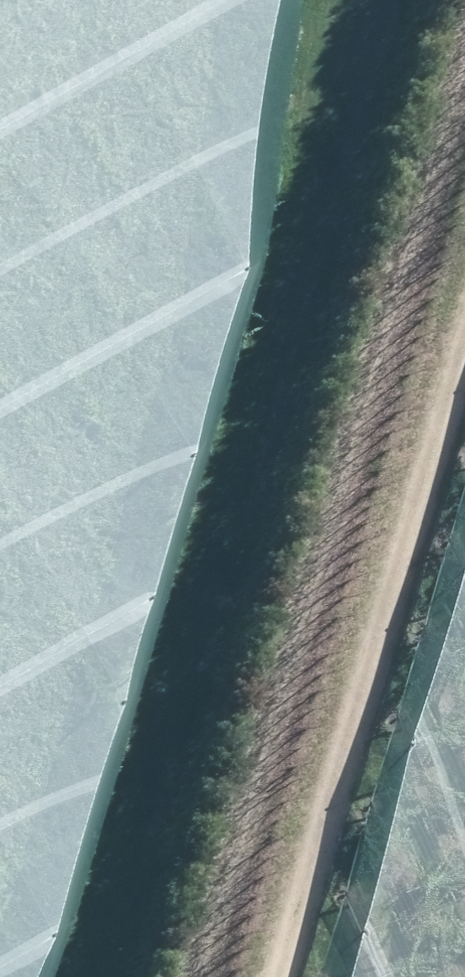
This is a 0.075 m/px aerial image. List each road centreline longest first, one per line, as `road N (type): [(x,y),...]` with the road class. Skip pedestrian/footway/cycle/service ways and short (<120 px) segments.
road 1 (track): [(146,976),(455,0)]
road 2 (track): [(464,378),(292,976)]

